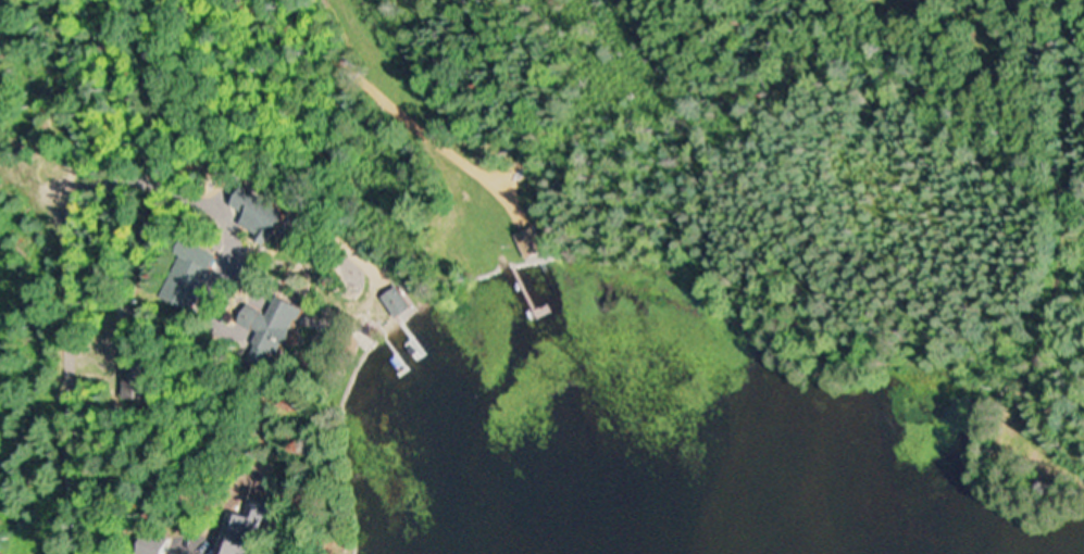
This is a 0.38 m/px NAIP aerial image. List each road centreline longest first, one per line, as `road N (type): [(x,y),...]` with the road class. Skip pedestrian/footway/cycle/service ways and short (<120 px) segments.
road 1 (residential): [(1049,0),(1039,312)]

